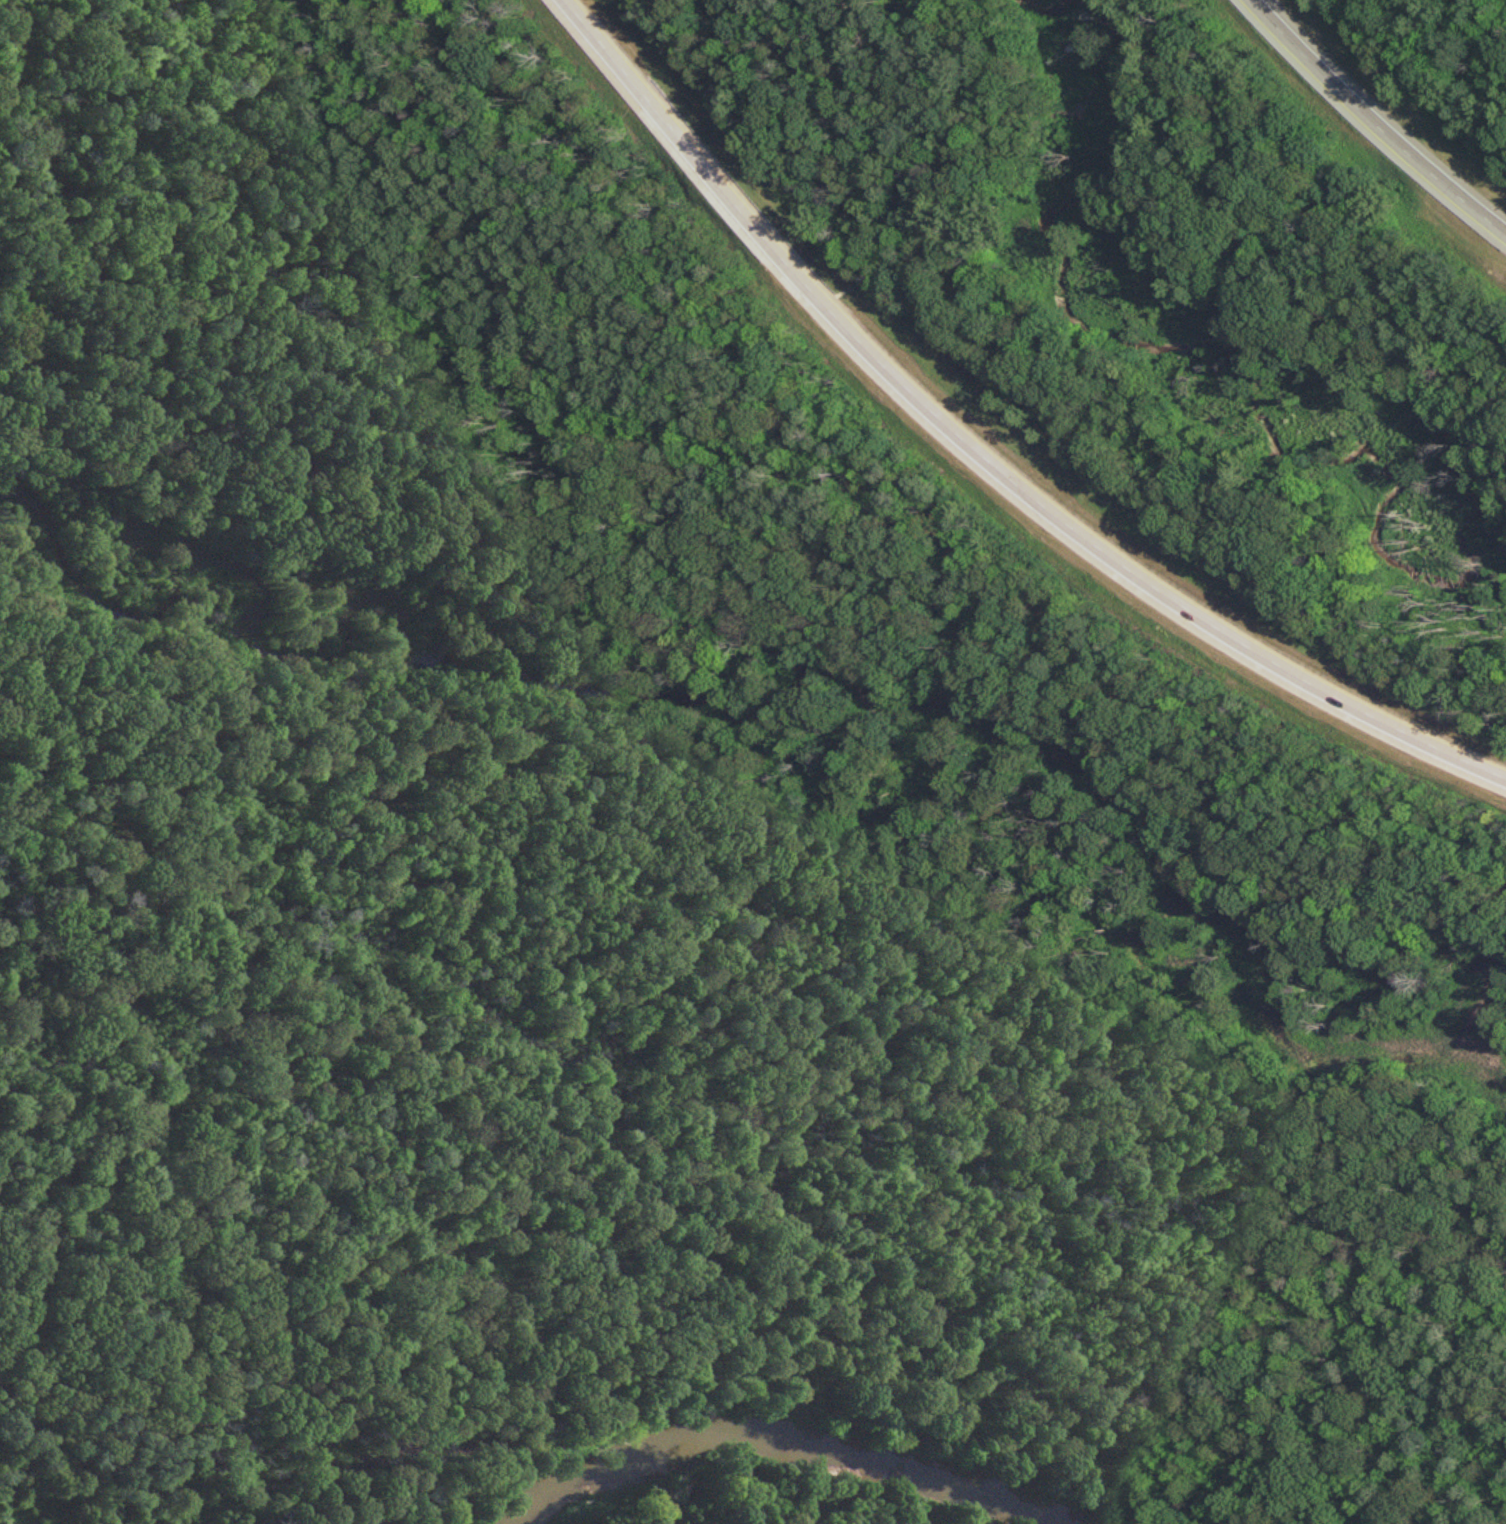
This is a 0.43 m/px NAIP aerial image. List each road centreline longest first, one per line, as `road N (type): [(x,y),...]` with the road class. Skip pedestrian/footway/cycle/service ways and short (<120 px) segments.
road 1 (motorway): [(569,0),(793,270),(969,444),(1064,522),(1237,642),(1505,779)]
road 2 (motorway): [(1505,233),(1367,116),(1253,0)]

